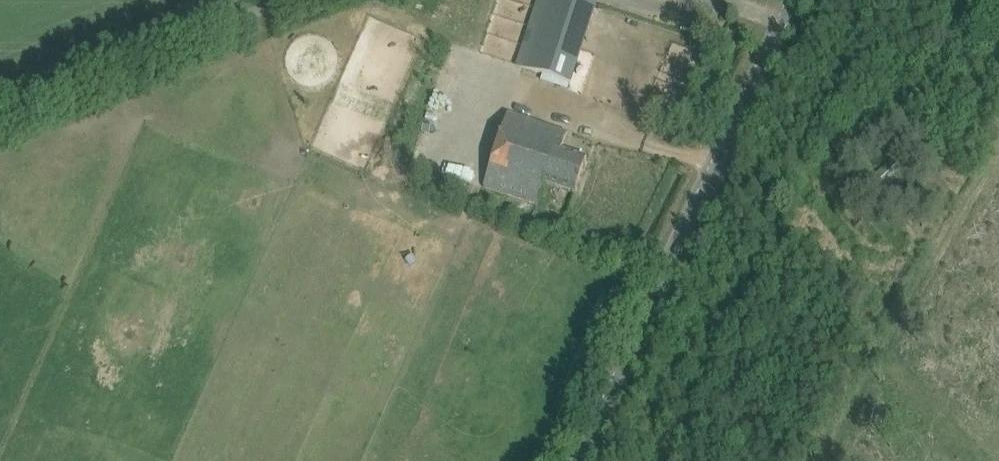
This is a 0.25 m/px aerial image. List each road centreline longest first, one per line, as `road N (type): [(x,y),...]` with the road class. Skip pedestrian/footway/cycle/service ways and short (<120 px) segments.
road 1 (tertiary): [(580,460),(793,0)]
road 2 (unclassified): [(284,0),(0,115)]

